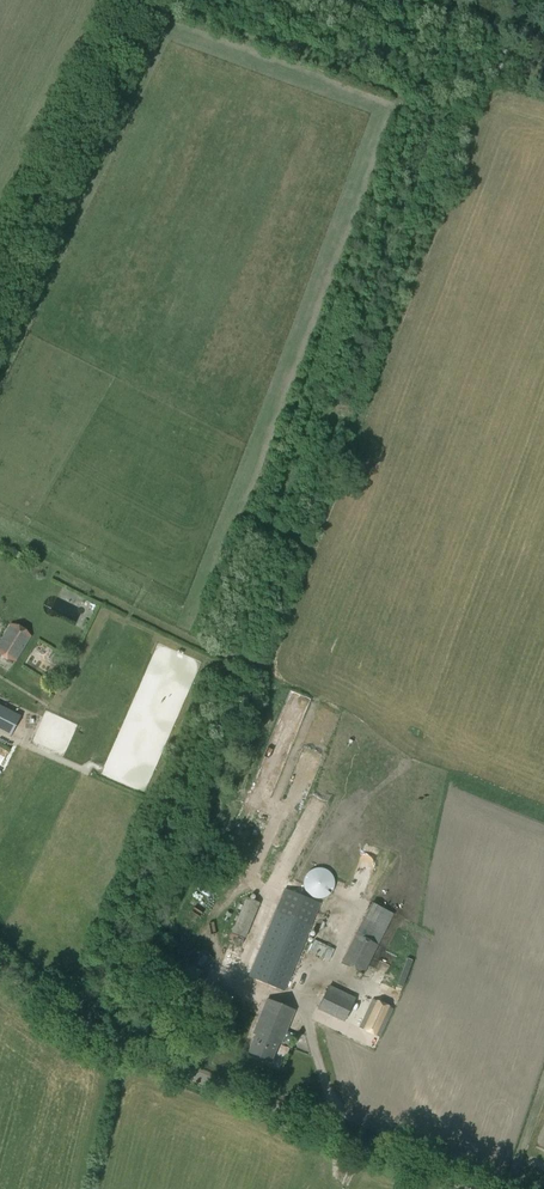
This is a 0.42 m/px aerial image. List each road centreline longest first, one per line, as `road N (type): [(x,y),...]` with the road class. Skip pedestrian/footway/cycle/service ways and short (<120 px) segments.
road 1 (unclassified): [(481,1188),(131,1050),(0,964)]
road 2 (unclassified): [(0,268),(128,0)]

